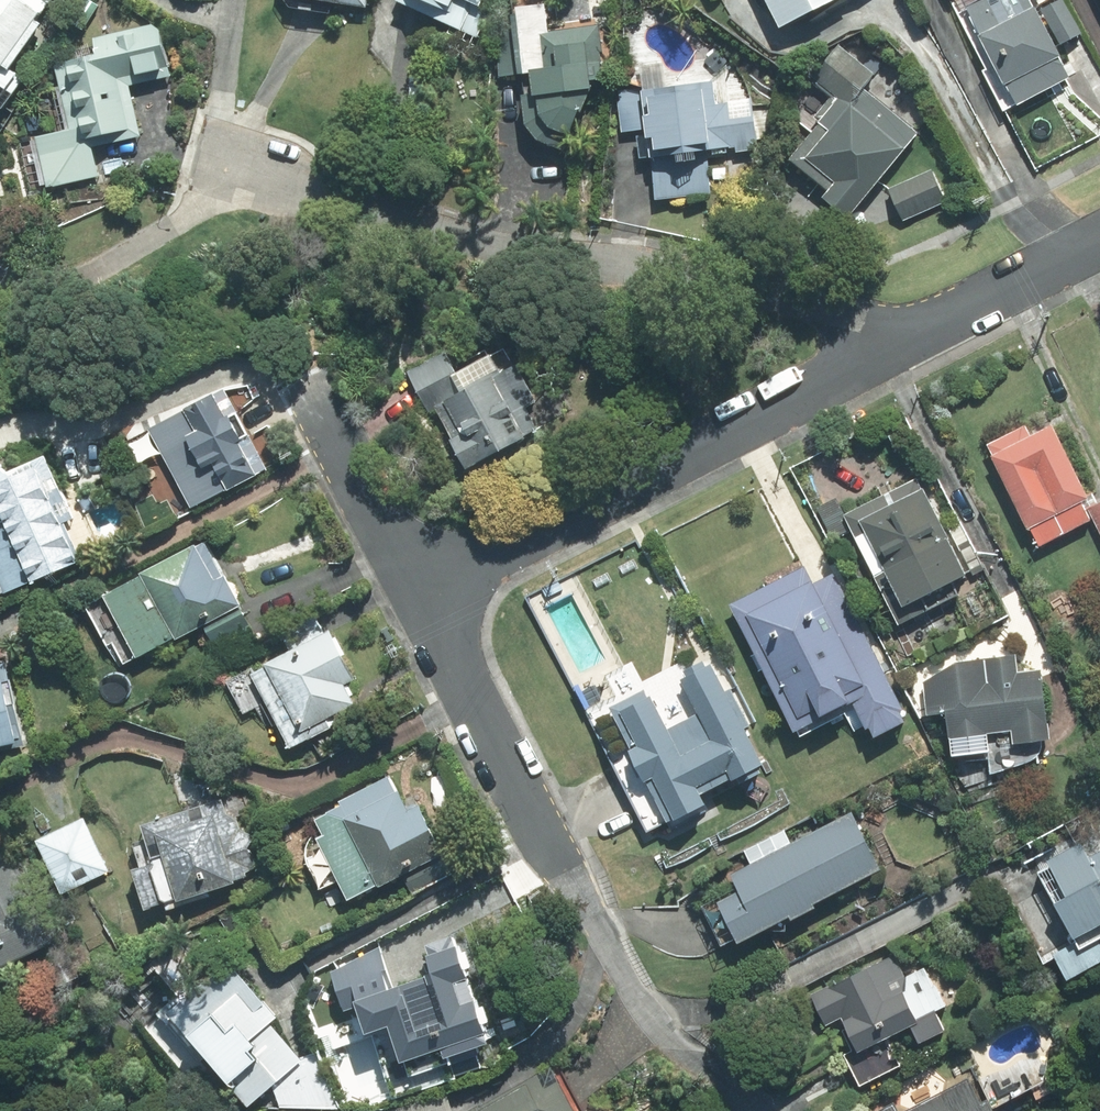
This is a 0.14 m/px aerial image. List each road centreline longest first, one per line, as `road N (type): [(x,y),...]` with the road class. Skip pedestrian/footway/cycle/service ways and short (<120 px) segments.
road 1 (residential): [(890,348),(835,318),(739,288),(513,252),(264,197),(212,201),(77,278),(33,287),(0,274)]
road 2 (residential): [(890,348),(414,598)]
road 3 (residential): [(562,870),(414,598)]
road 4 (residential): [(562,870),(647,1015),(747,1110)]
road 5 (residential): [(1099,240),(890,348)]
road 6 (residential): [(309,391),(414,598)]

